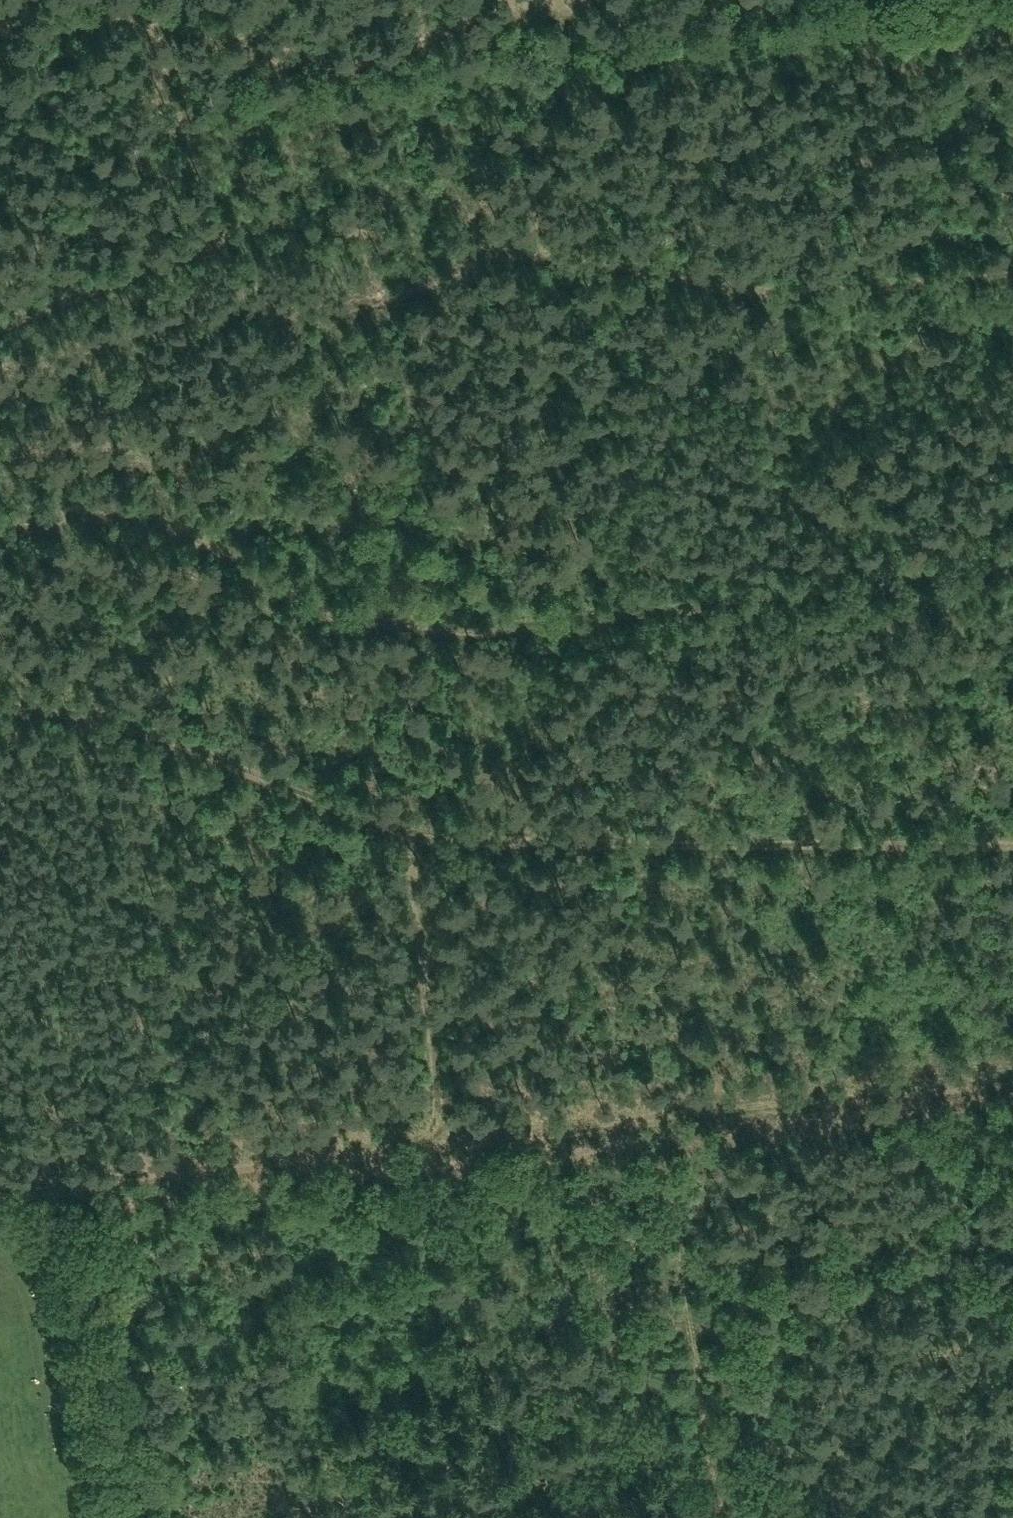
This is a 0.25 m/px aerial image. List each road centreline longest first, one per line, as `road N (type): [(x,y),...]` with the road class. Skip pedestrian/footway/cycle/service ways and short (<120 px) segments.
road 1 (track): [(0,704),(411,832),(1012,836)]
road 2 (track): [(0,13),(183,10),(427,41),(506,0)]

